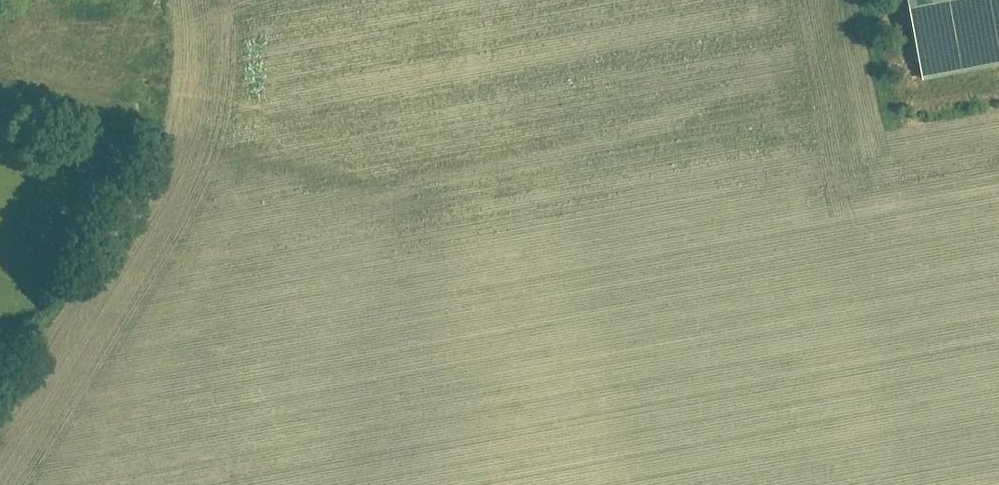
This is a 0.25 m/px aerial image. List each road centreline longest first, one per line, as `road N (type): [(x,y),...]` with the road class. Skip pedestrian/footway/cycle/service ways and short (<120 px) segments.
road 1 (track): [(0,108),(125,127),(269,171),(358,185)]

